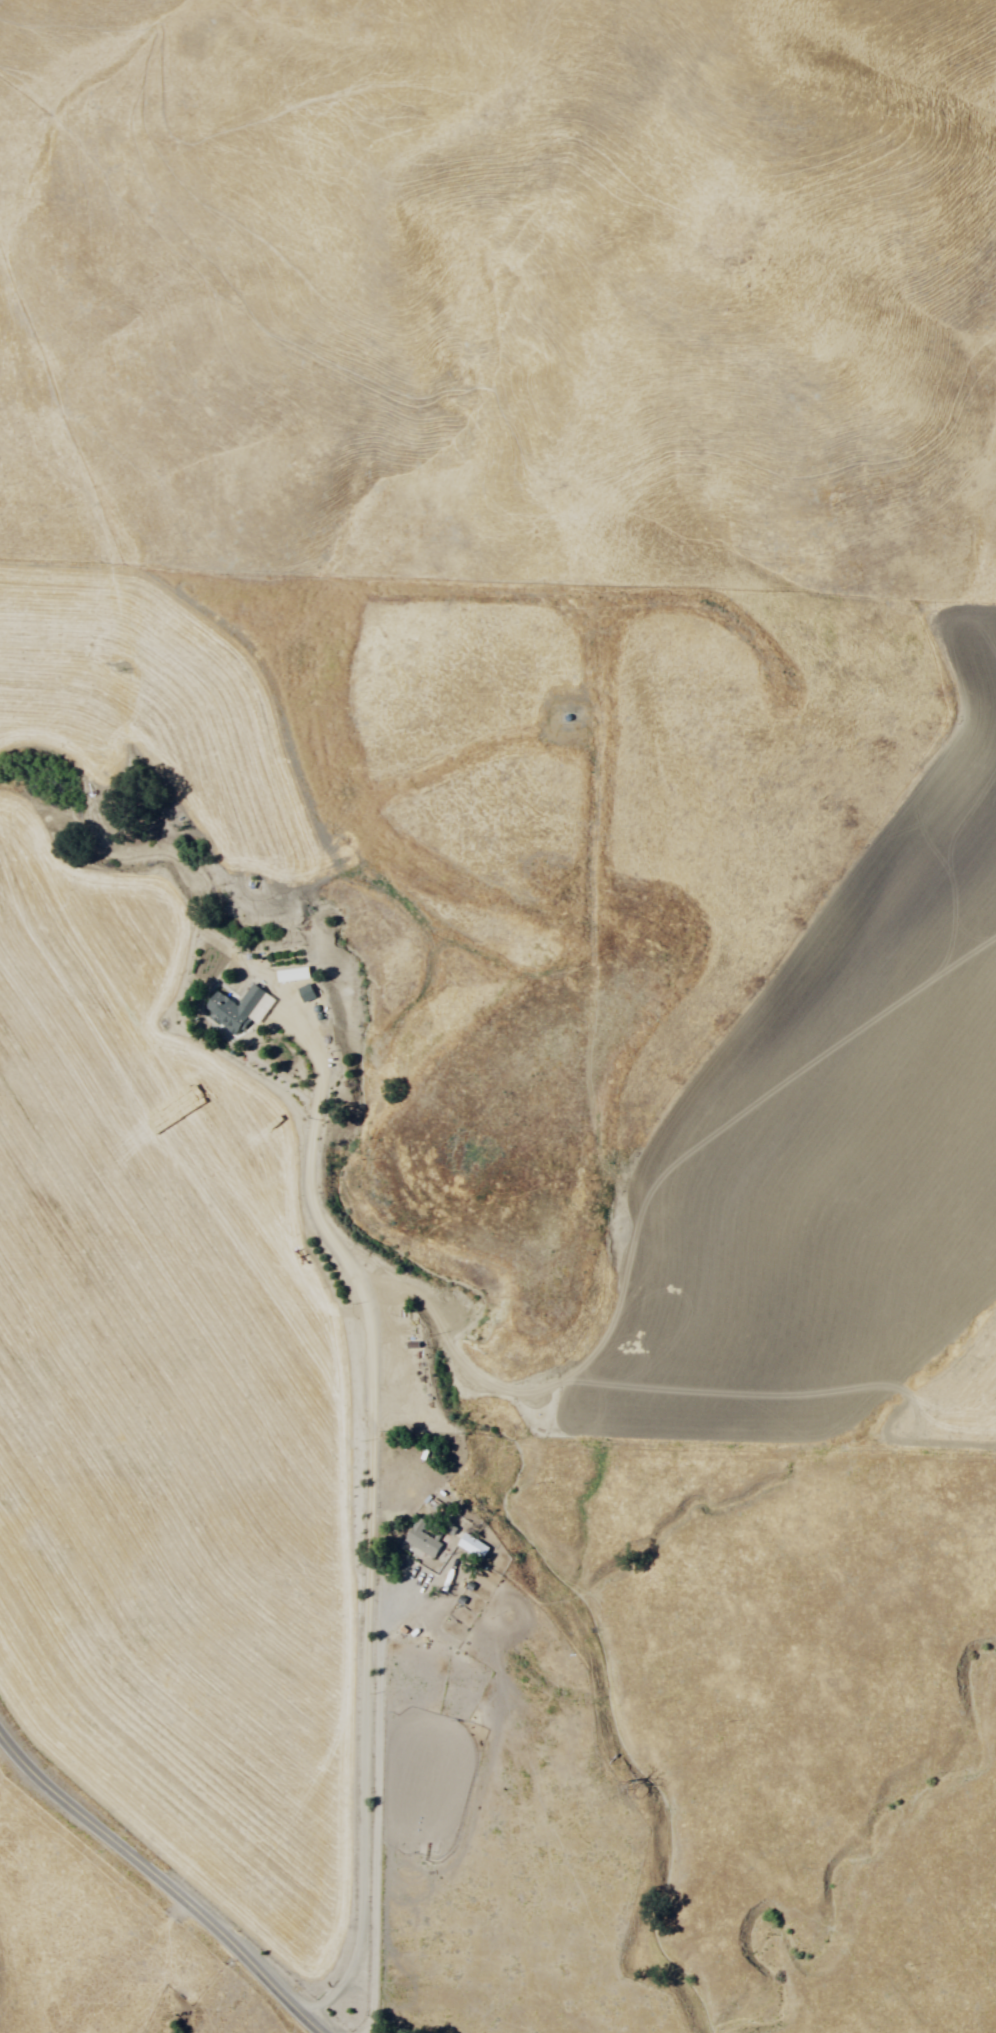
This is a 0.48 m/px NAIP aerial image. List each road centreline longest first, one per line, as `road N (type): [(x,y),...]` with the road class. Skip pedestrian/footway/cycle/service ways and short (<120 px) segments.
road 1 (track): [(366,2032),(368,1634),(358,1303),(299,1207),(314,1094),(302,1025),(281,974)]
road 2 (primary): [(320,2032),(242,1948),(29,1765),(0,1730)]

